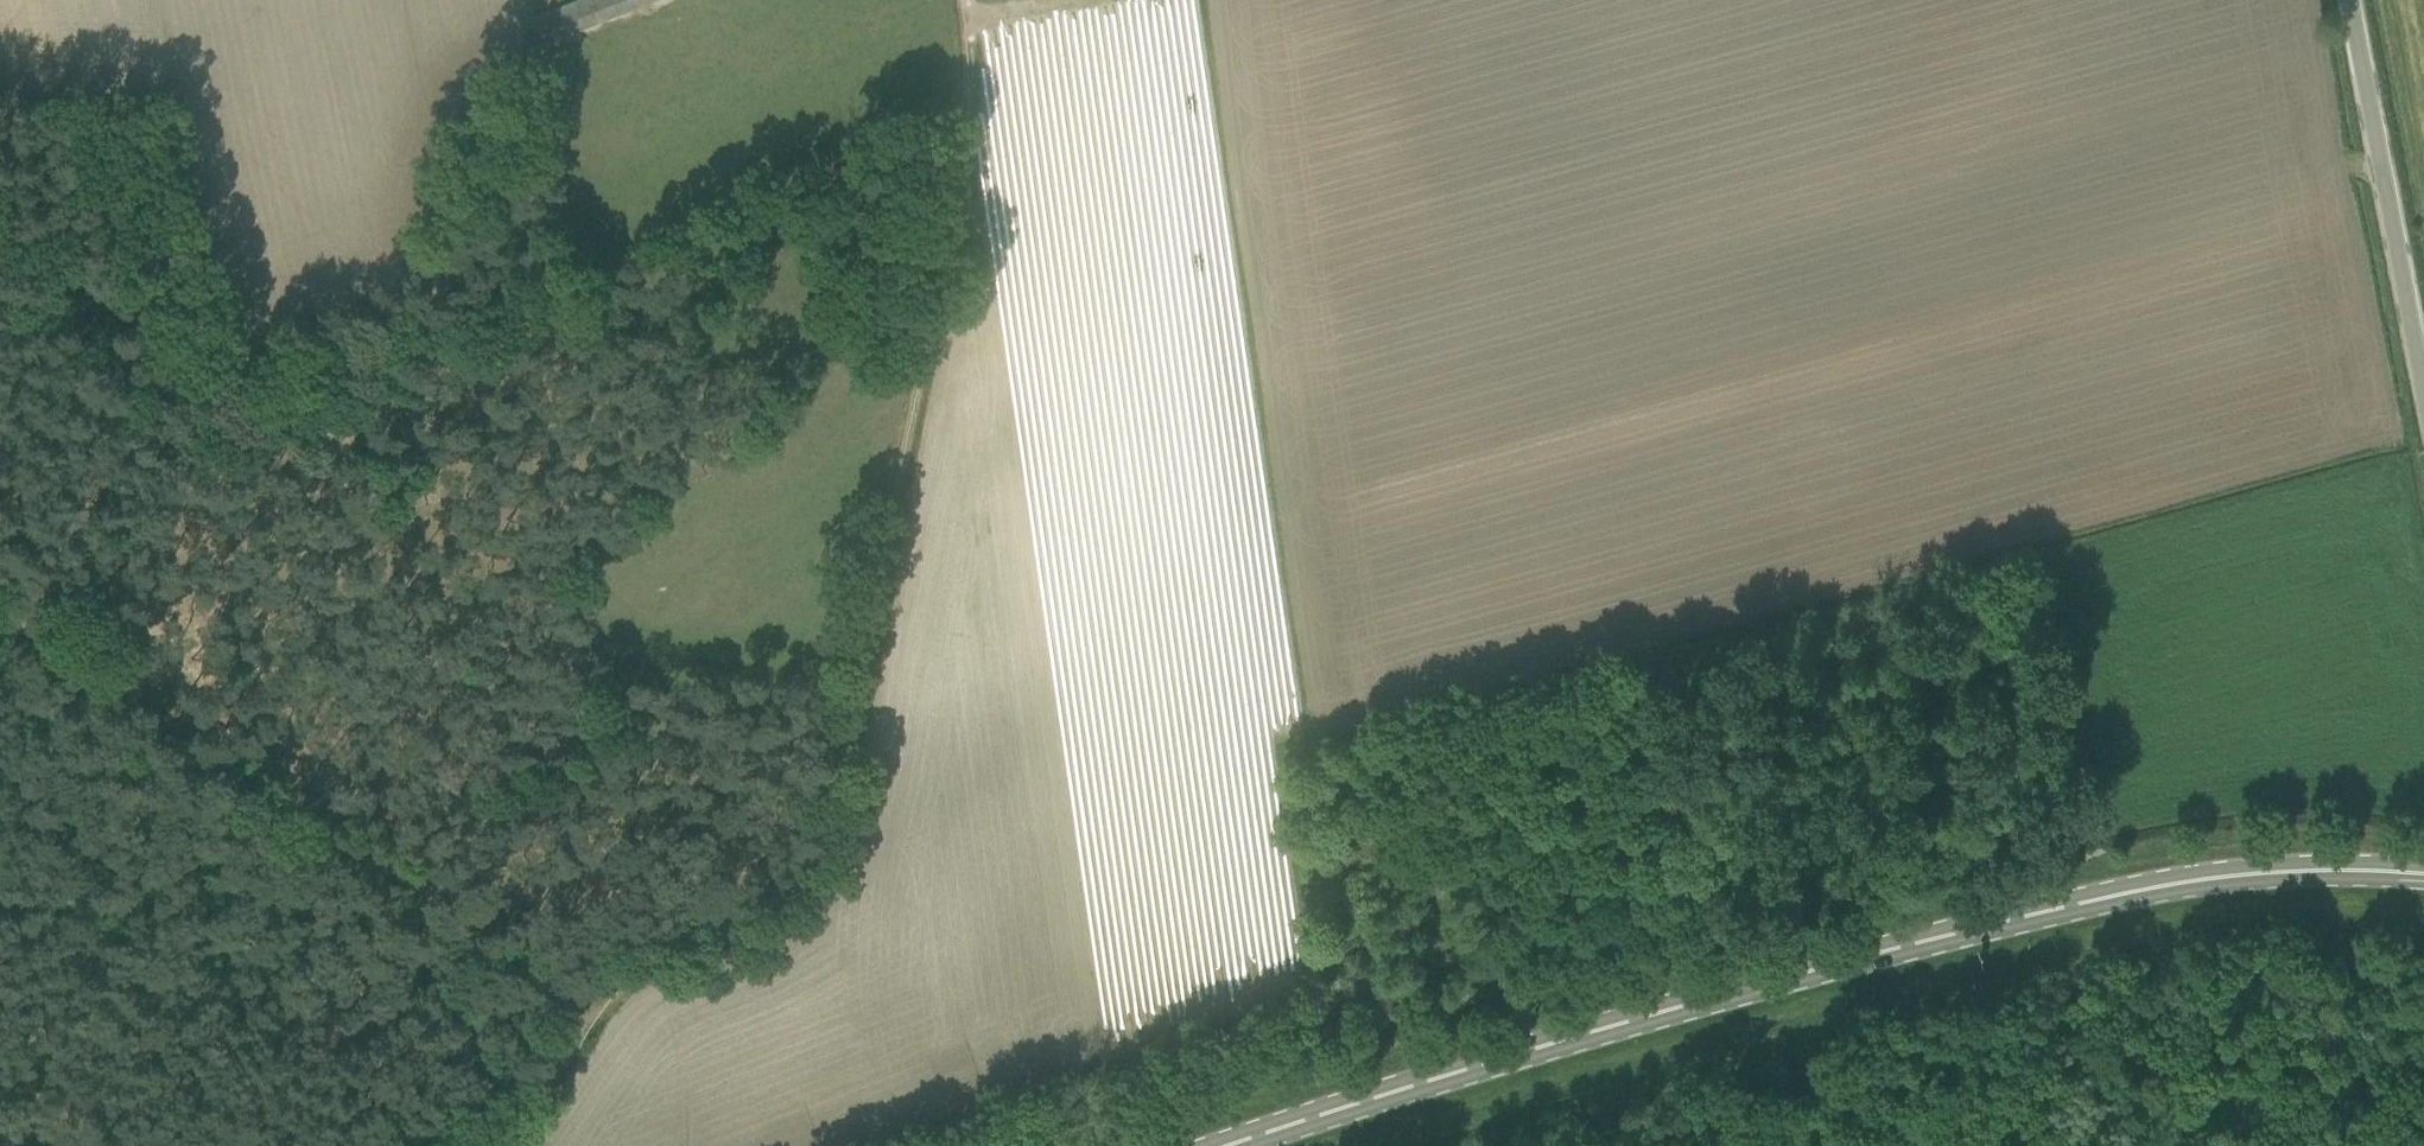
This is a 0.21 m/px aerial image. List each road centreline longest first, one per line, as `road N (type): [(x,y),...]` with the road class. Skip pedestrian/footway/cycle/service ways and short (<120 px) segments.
road 1 (secondary): [(1232,1145),(1594,1033),(2131,891),(2248,872),(2423,874)]
road 2 (track): [(964,0),(972,107),(828,843),(807,878),(614,973),(573,1025)]
road 3 (unclassified): [(2423,401),(2348,0)]
road 4 (track): [(573,1025),(483,1145)]

